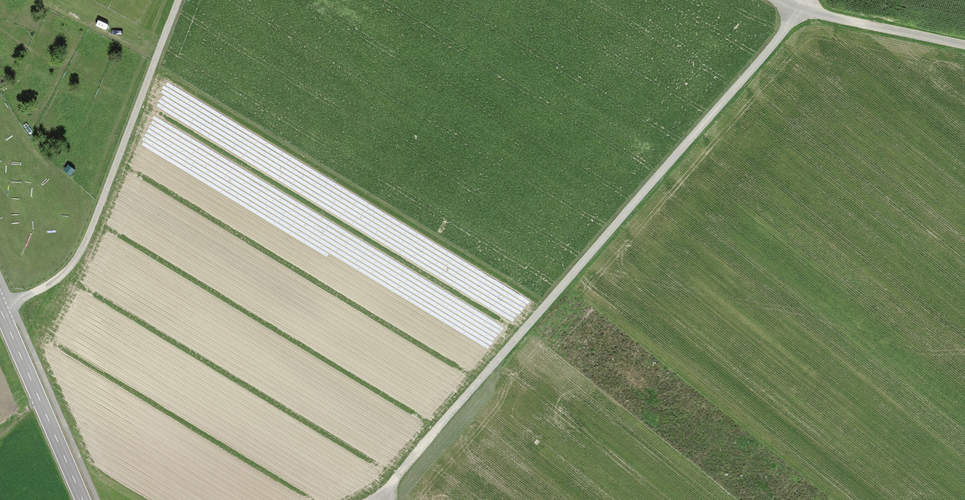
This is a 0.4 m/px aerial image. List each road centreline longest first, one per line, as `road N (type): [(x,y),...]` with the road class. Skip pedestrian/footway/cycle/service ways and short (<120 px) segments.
road 1 (track): [(803,0),(371,499)]
road 2 (track): [(0,309),(48,286),(84,251),(179,0)]
road 3 (primary): [(83,499),(0,308)]
road 4 (track): [(964,45),(778,0)]

